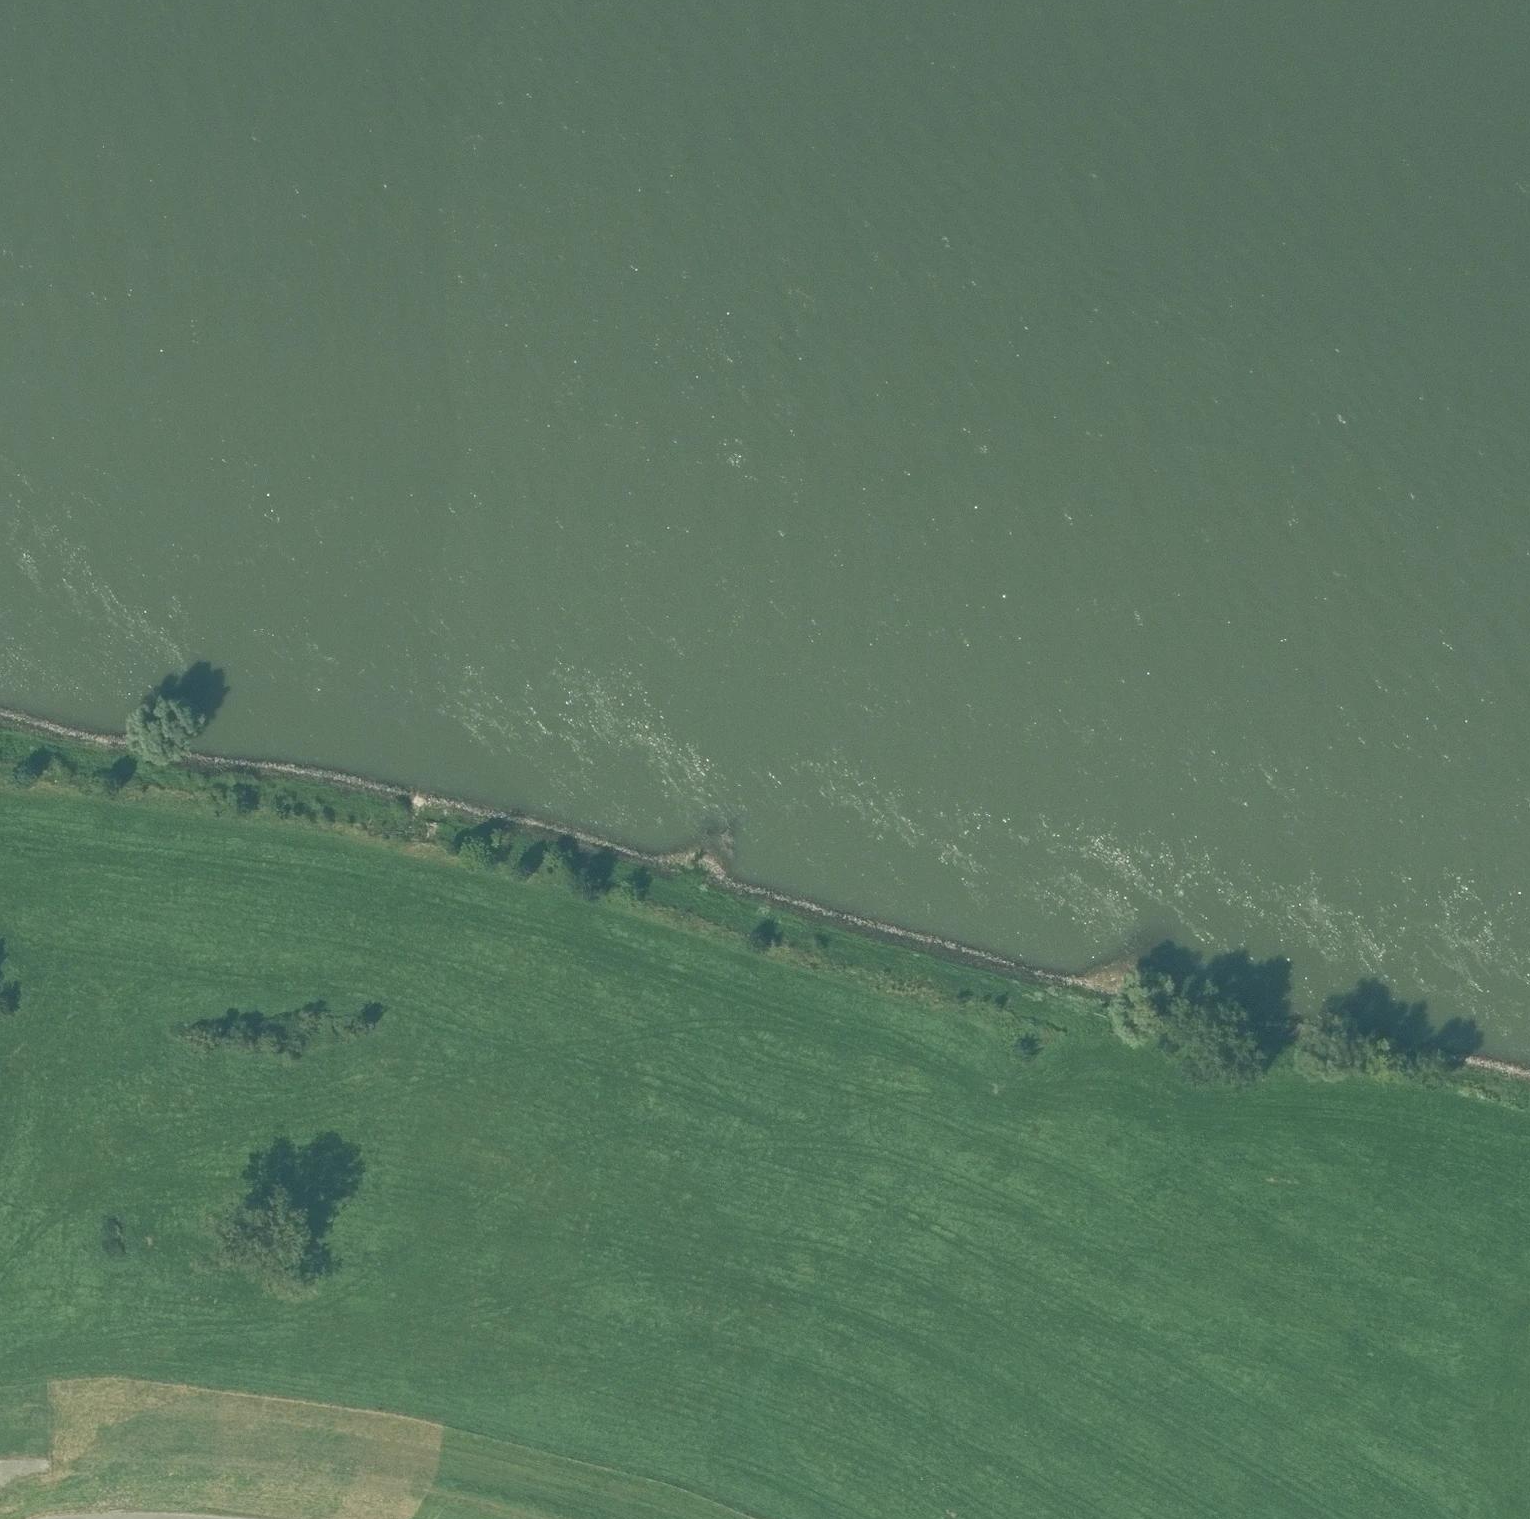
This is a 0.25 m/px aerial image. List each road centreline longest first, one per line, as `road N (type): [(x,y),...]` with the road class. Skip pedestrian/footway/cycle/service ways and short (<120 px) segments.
road 1 (track): [(547,1518),(380,1481),(185,1457),(12,1464),(0,1476)]
road 2 (track): [(91,1518),(224,1518)]

